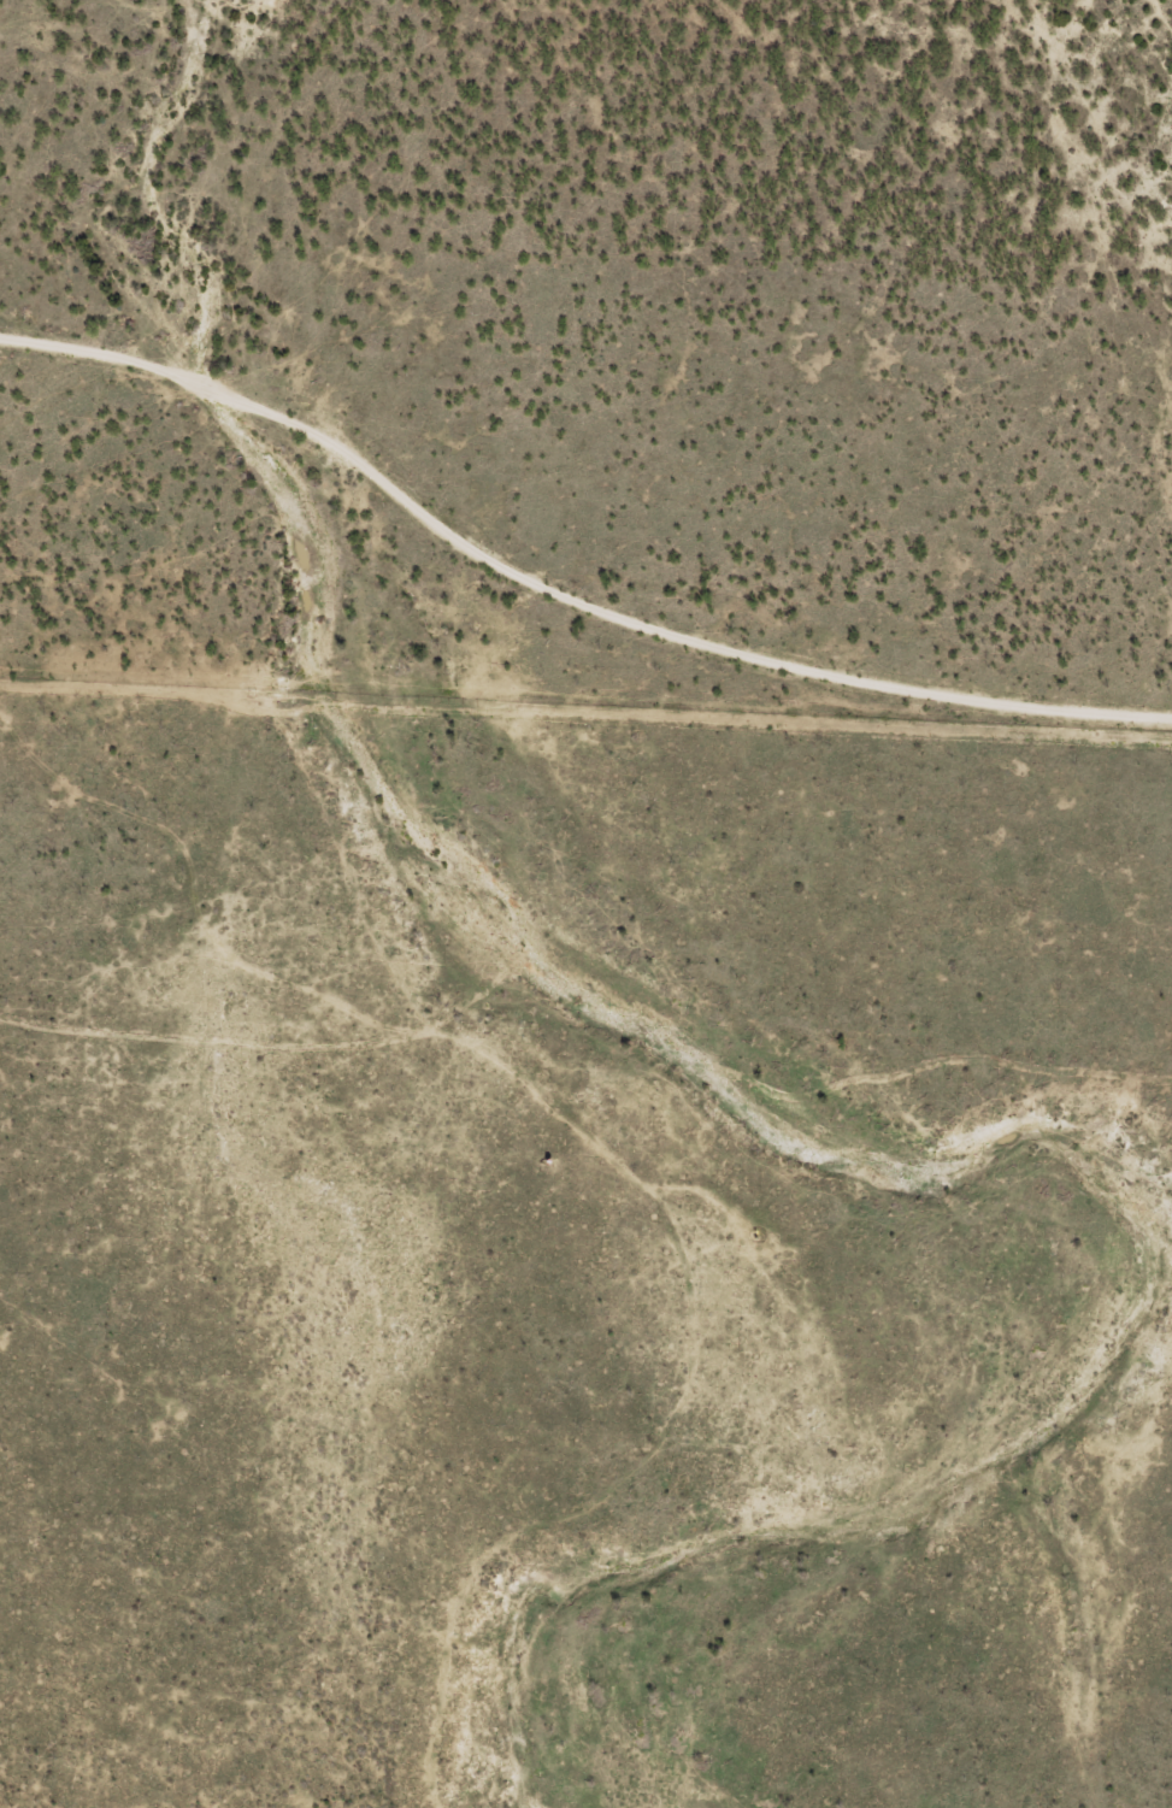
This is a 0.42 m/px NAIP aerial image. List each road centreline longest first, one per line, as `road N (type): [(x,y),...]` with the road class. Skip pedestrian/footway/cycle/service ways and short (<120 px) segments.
road 1 (track): [(0,341),(55,344),(110,387),(302,405),(332,430),(369,514),(465,594),(743,684),(1171,724)]

